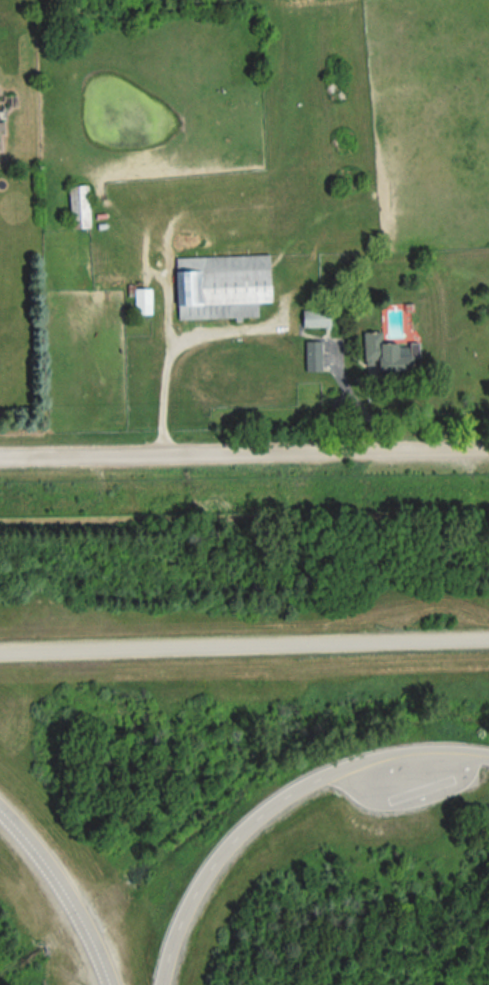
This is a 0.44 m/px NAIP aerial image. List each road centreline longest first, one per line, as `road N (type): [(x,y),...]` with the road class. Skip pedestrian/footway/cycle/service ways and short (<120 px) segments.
road 1 (residential): [(488,450),(0,457)]

